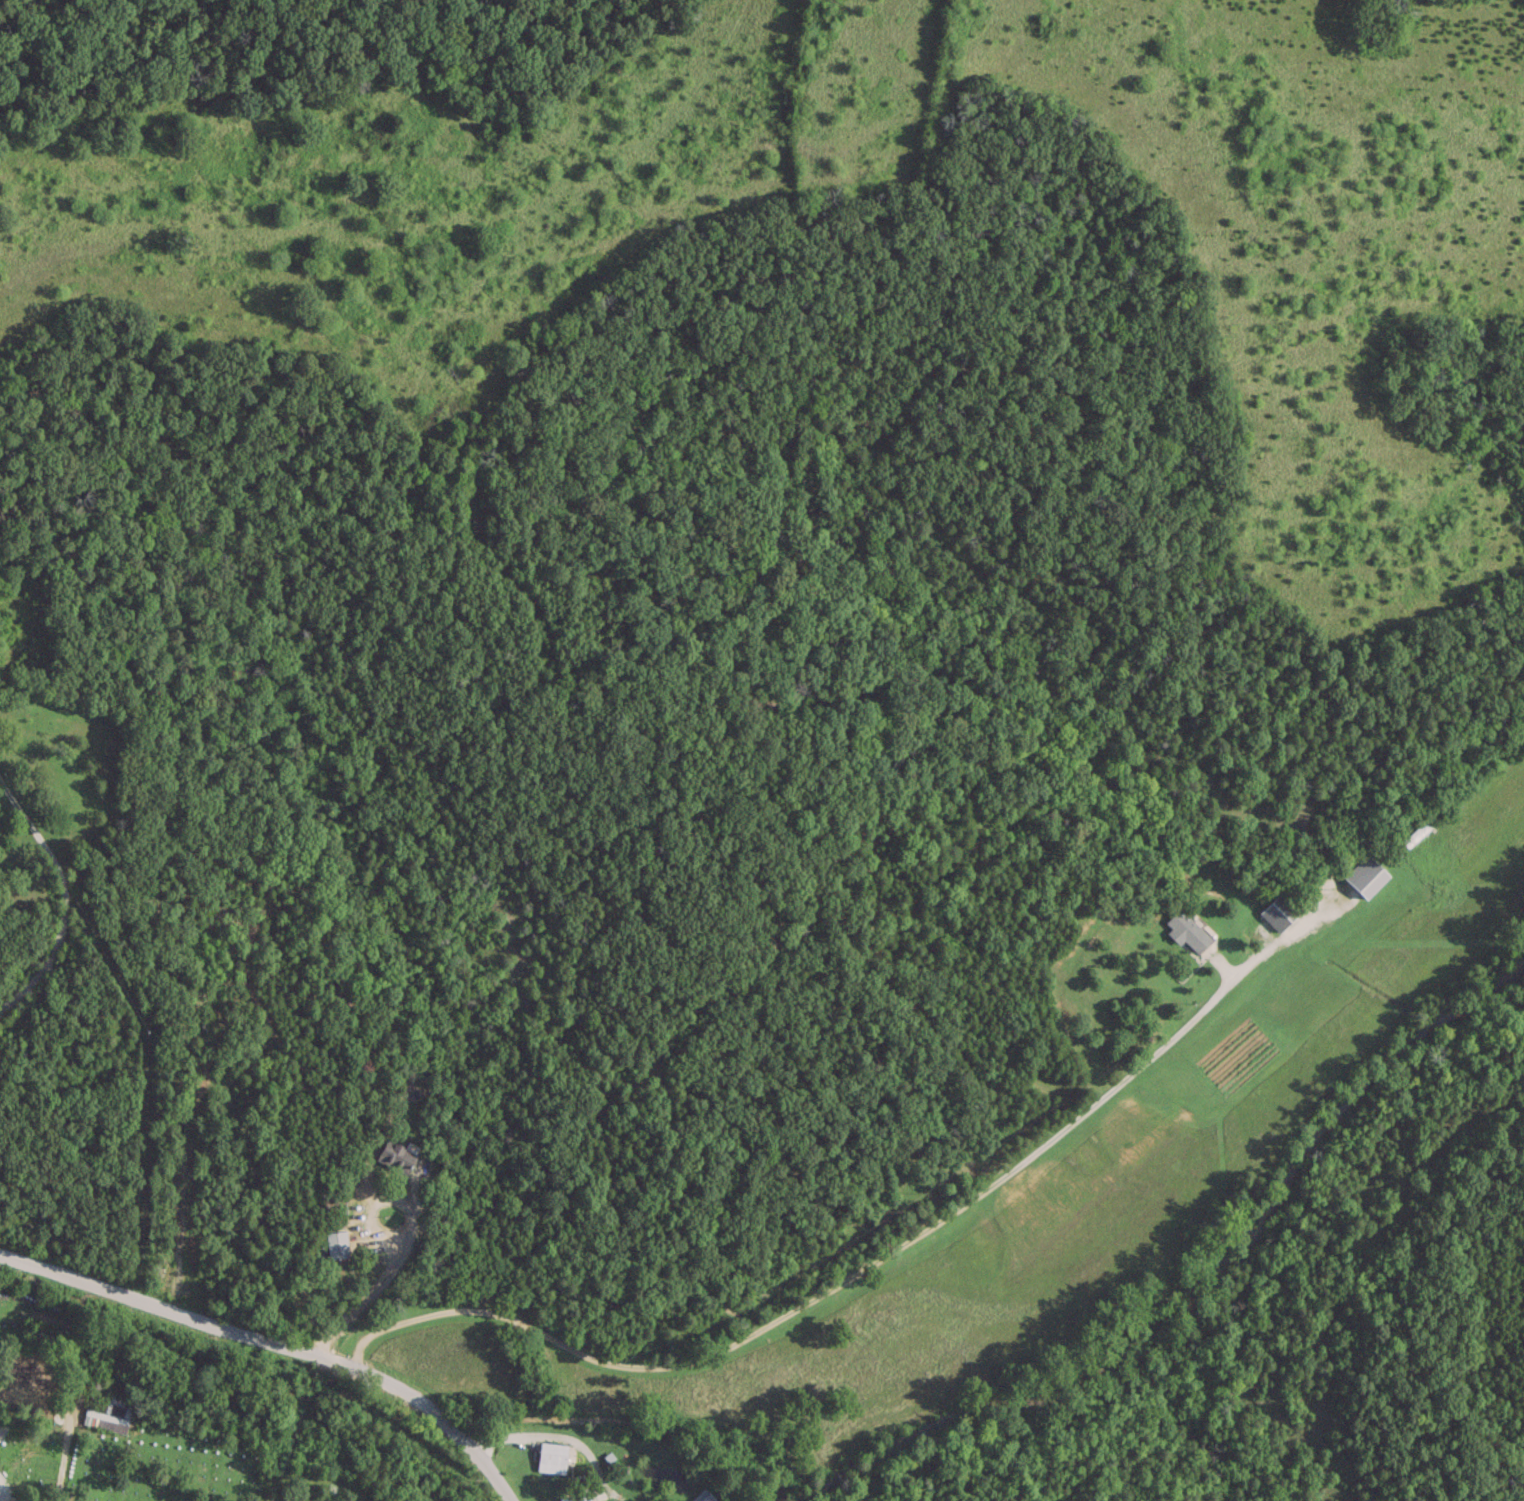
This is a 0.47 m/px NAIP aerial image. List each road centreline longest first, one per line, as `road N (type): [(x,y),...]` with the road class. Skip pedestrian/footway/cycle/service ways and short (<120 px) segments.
road 1 (residential): [(508,1500),(450,1427),(398,1389),(318,1355),(0,1253)]
road 2 (residential): [(0,1006),(46,958),(61,895),(56,866),(0,780)]

